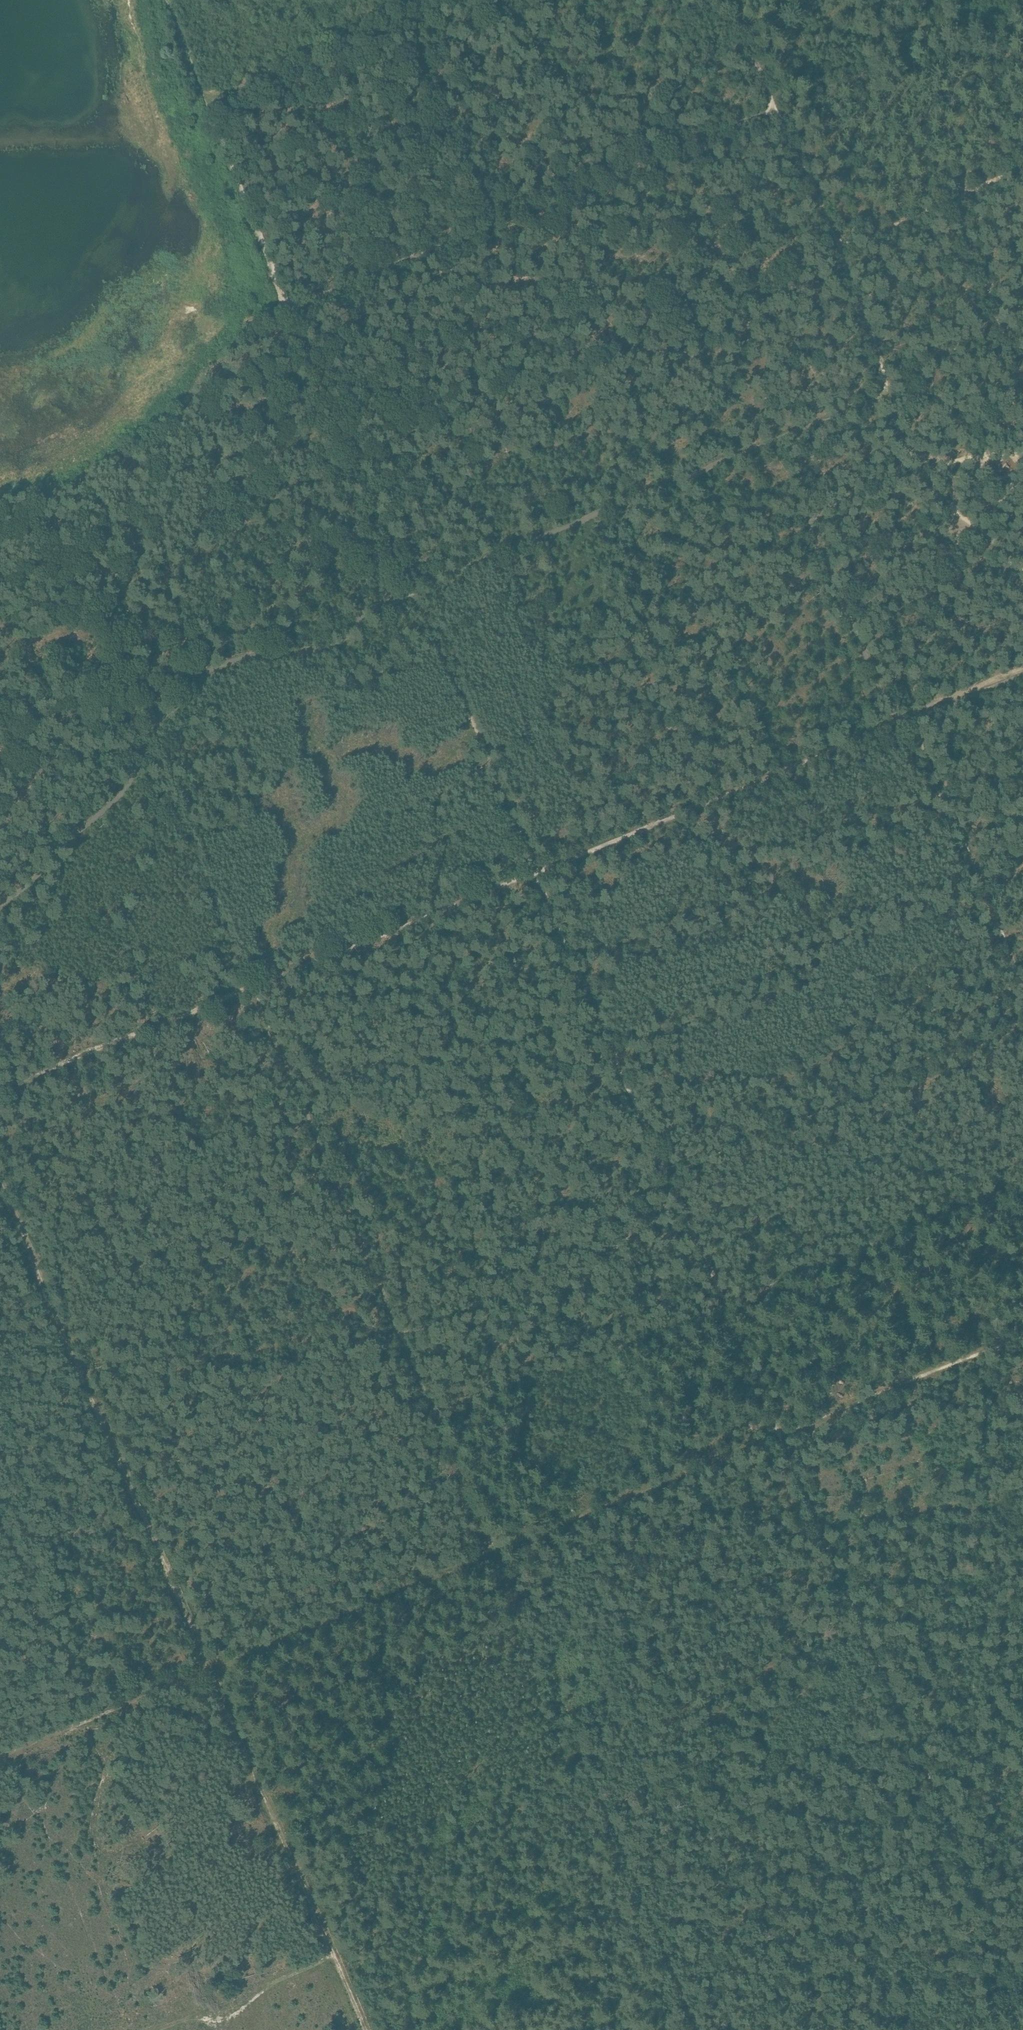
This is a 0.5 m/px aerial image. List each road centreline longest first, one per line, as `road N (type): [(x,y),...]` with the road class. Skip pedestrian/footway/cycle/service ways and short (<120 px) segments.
road 1 (track): [(534,873),(0,1090)]
road 2 (track): [(909,719),(538,871)]

